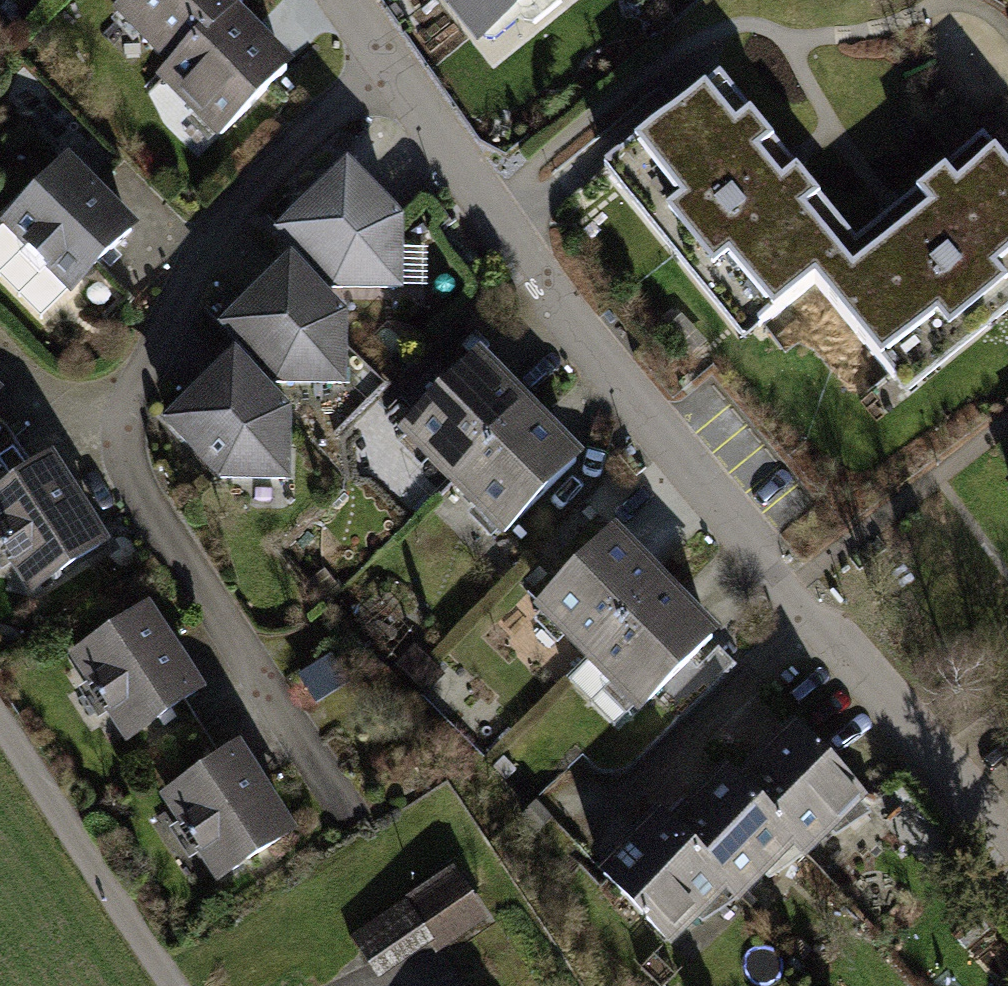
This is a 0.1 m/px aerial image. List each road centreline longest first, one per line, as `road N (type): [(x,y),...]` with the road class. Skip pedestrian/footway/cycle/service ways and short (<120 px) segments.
road 1 (residential): [(390,62),(534,279),(1007,837)]
road 2 (residential): [(390,62),(217,249),(135,408),(124,446)]
road 3 (residential): [(124,446),(353,819)]
road 4 (residential): [(124,446),(53,421),(0,372)]

